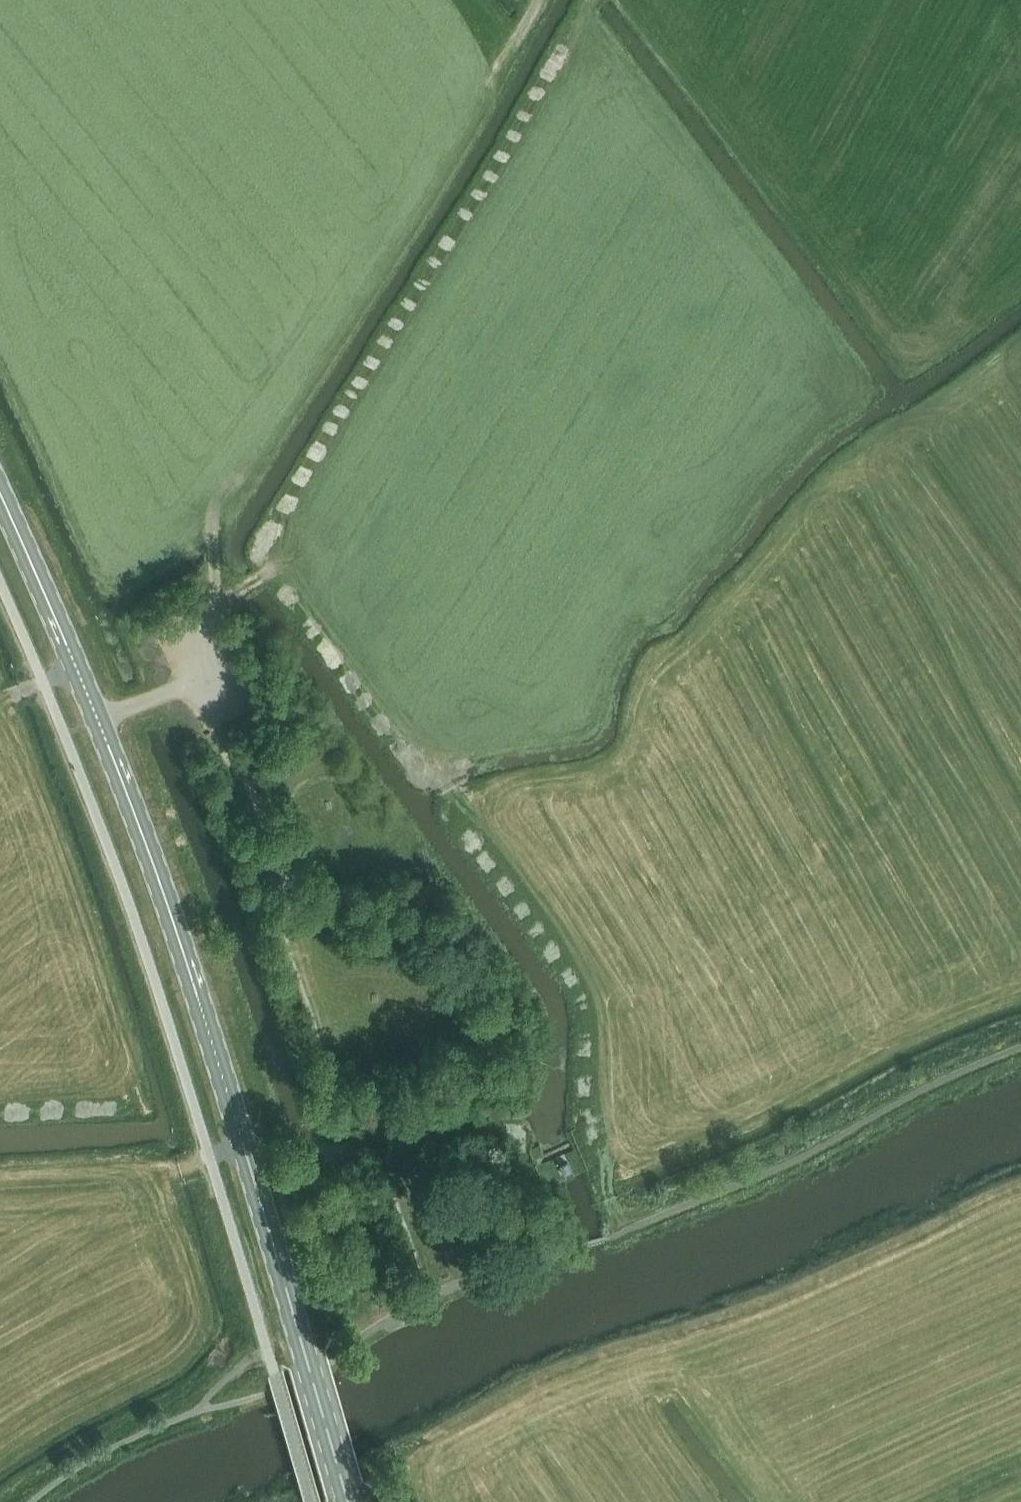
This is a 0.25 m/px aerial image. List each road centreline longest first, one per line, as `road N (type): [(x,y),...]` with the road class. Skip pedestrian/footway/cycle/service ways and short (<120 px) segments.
road 1 (primary): [(350,1501),(174,924),(98,719),(0,494)]

